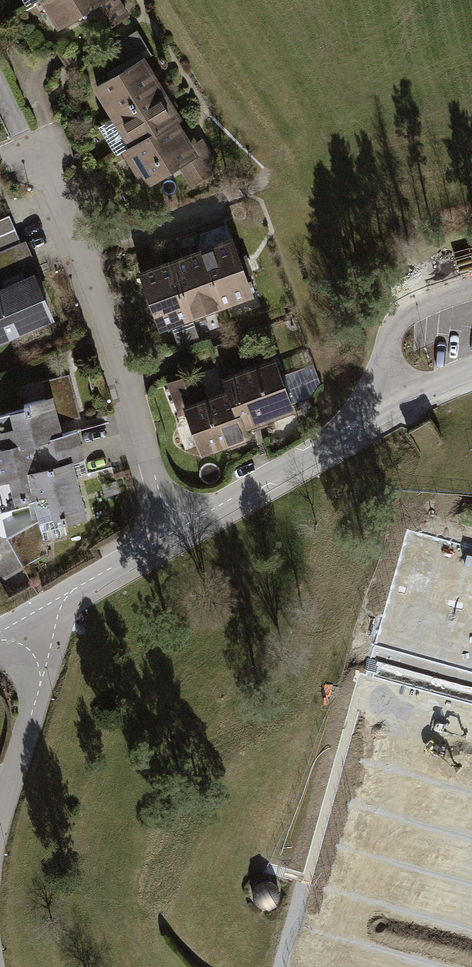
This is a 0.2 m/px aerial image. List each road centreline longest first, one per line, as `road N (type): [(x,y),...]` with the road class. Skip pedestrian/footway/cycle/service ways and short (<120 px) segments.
road 1 (residential): [(177,530),(81,253),(37,152)]
road 2 (residential): [(23,620),(38,649),(39,687),(0,833)]
road 3 (residential): [(177,530),(368,418)]
road 4 (residential): [(23,620),(177,530)]

